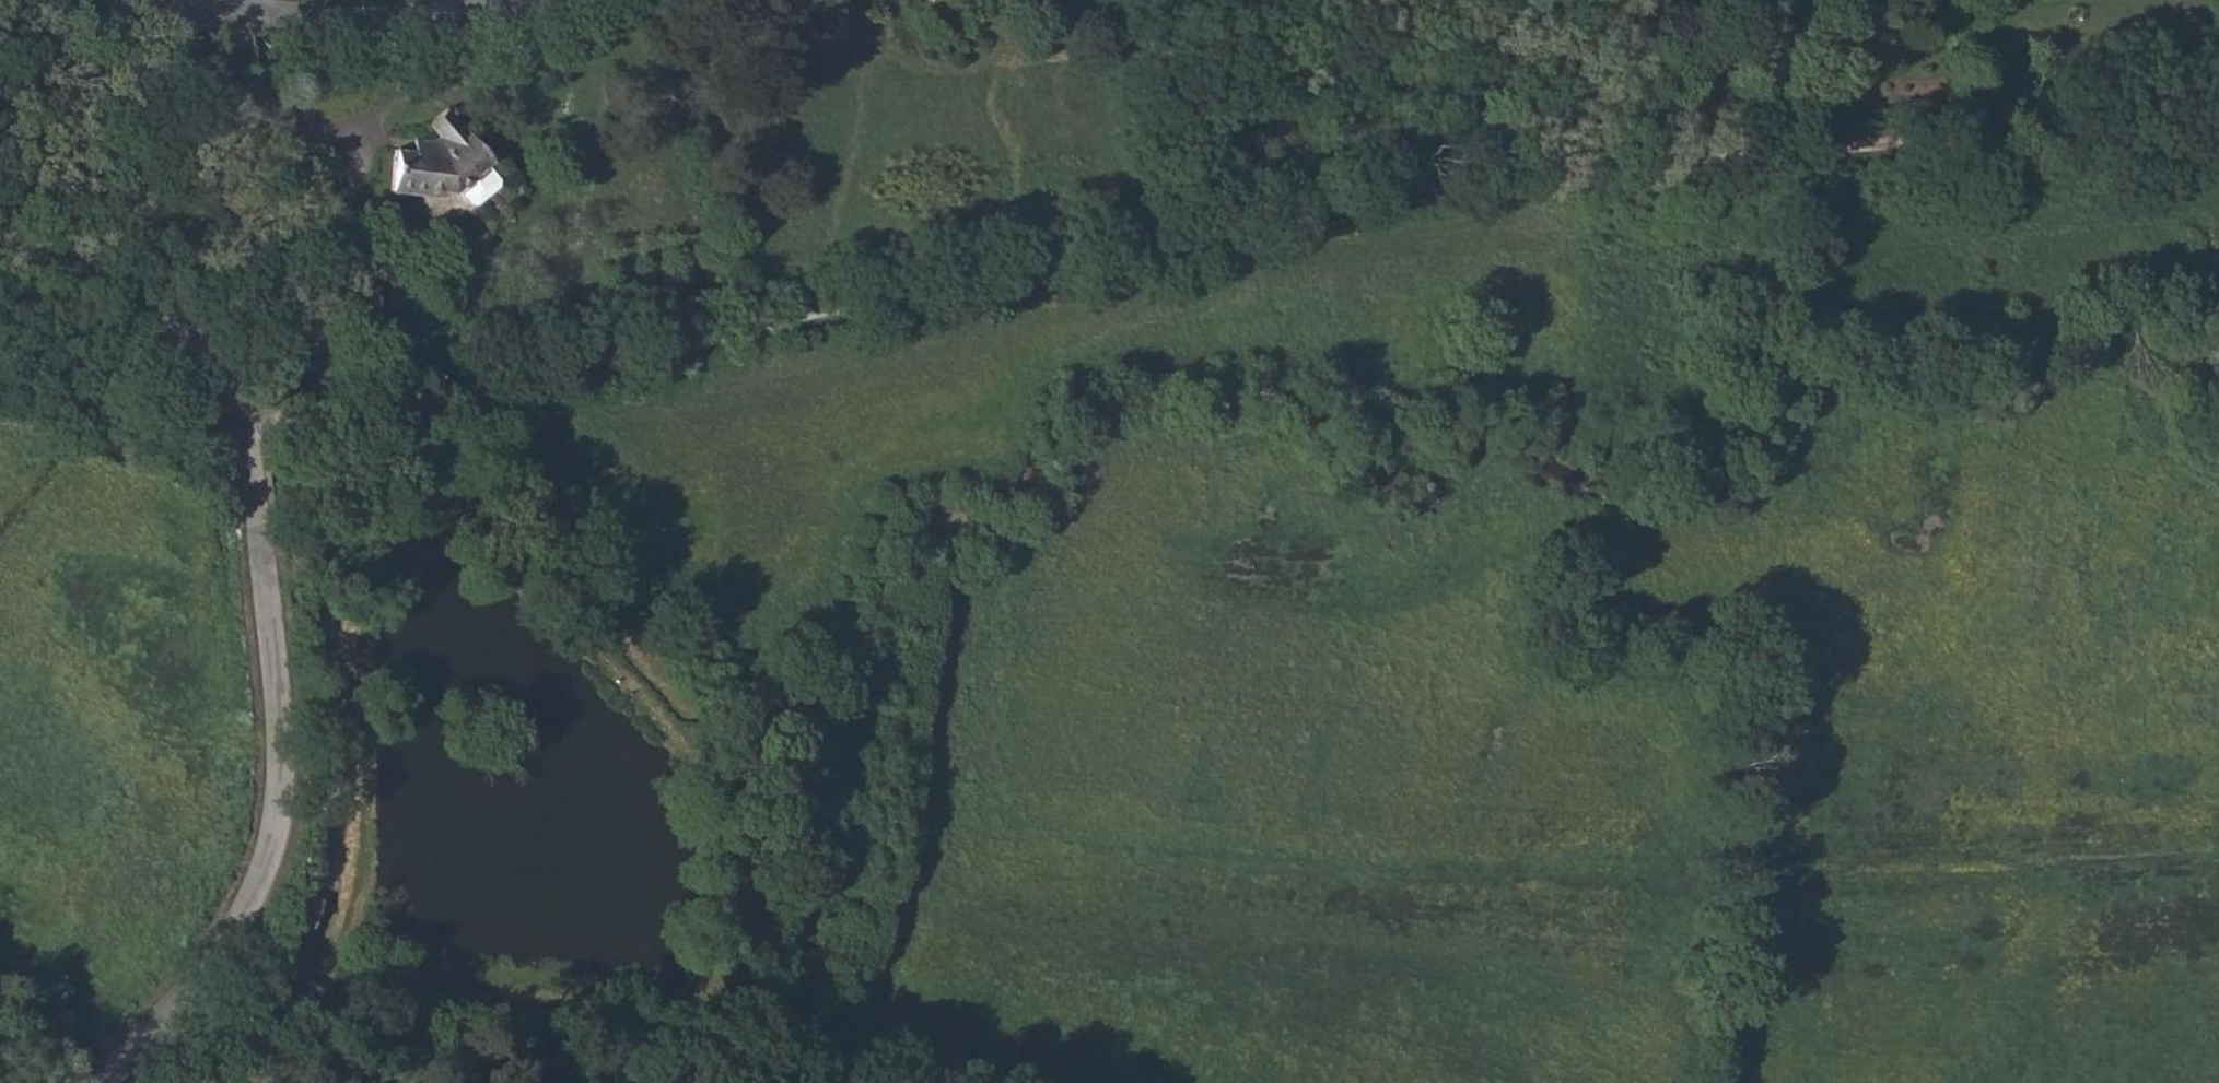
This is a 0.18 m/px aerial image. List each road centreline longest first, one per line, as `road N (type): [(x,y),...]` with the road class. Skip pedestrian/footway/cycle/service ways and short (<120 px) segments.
road 1 (track): [(243,429),(369,397),(933,304),(1276,211),(1619,148),(2218,103)]
road 2 (unclassified): [(105,1082),(256,887),(276,809),(279,744),(243,429)]
road 3 (unclassified): [(0,237),(106,265),(172,303),(217,359),(243,429)]
road 4 (unclassified): [(481,0),(400,16),(303,14),(219,0)]

